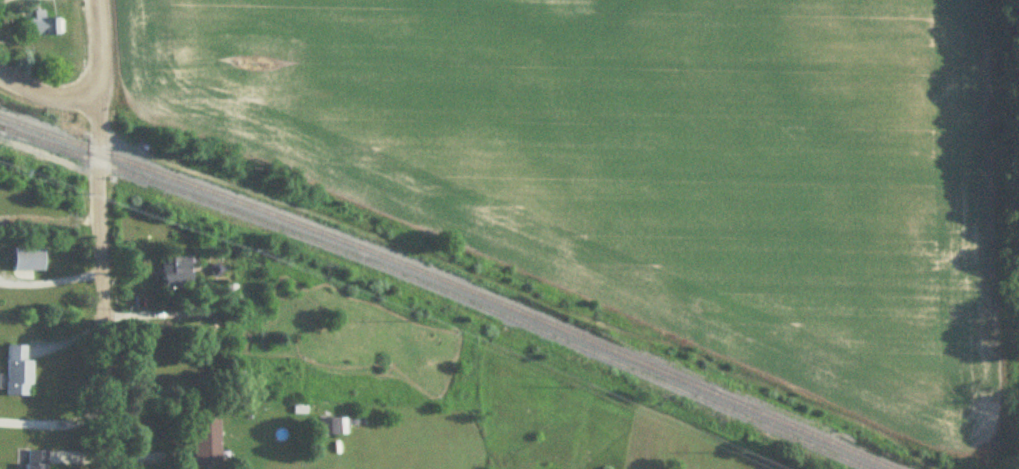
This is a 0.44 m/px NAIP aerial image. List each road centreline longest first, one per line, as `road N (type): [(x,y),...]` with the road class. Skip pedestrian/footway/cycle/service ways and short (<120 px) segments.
road 1 (residential): [(105,468),(91,0)]

